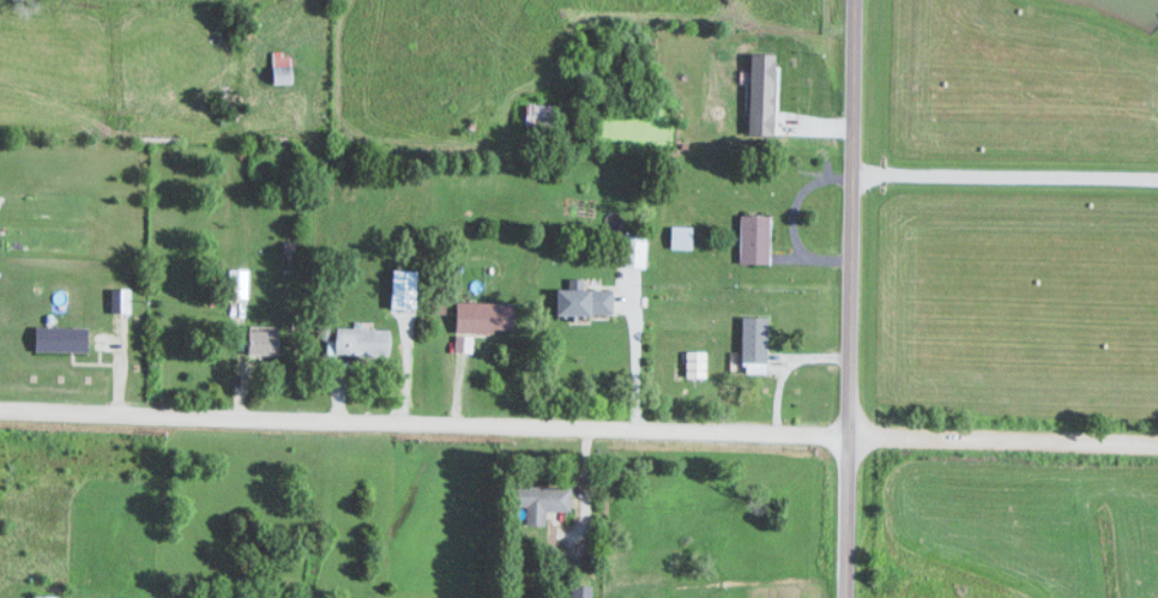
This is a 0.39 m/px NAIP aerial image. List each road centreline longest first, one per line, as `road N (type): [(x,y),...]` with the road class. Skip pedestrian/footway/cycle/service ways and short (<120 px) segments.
road 1 (residential): [(848,435),(0,418)]
road 2 (secondary): [(845,597),(855,0)]
road 3 (residential): [(1157,446),(848,435)]

